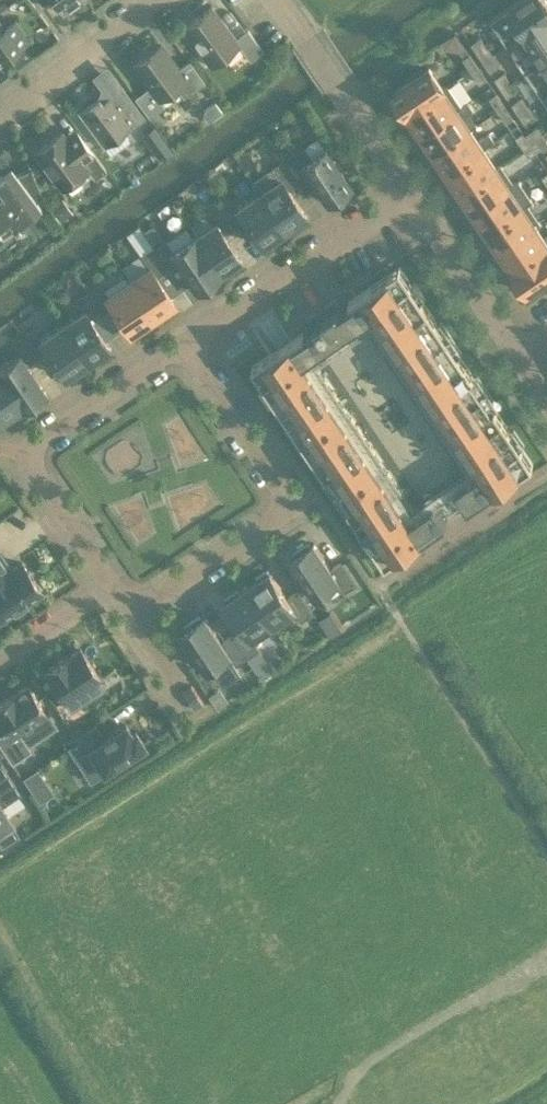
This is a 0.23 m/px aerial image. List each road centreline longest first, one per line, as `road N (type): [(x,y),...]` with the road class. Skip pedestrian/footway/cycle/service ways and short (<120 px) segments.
road 1 (residential): [(132,613),(295,507),(186,344)]
road 2 (residential): [(114,587),(25,453),(186,344)]
road 3 (residential): [(269,843),(546,840)]
road 4 (residential): [(186,344),(413,197)]
road 5 (residential): [(277,0),(413,197)]
road 6 (residential): [(164,0),(0,118)]
road 7 (residential): [(413,197),(524,357)]
road 8 (residential): [(0,663),(114,587)]

